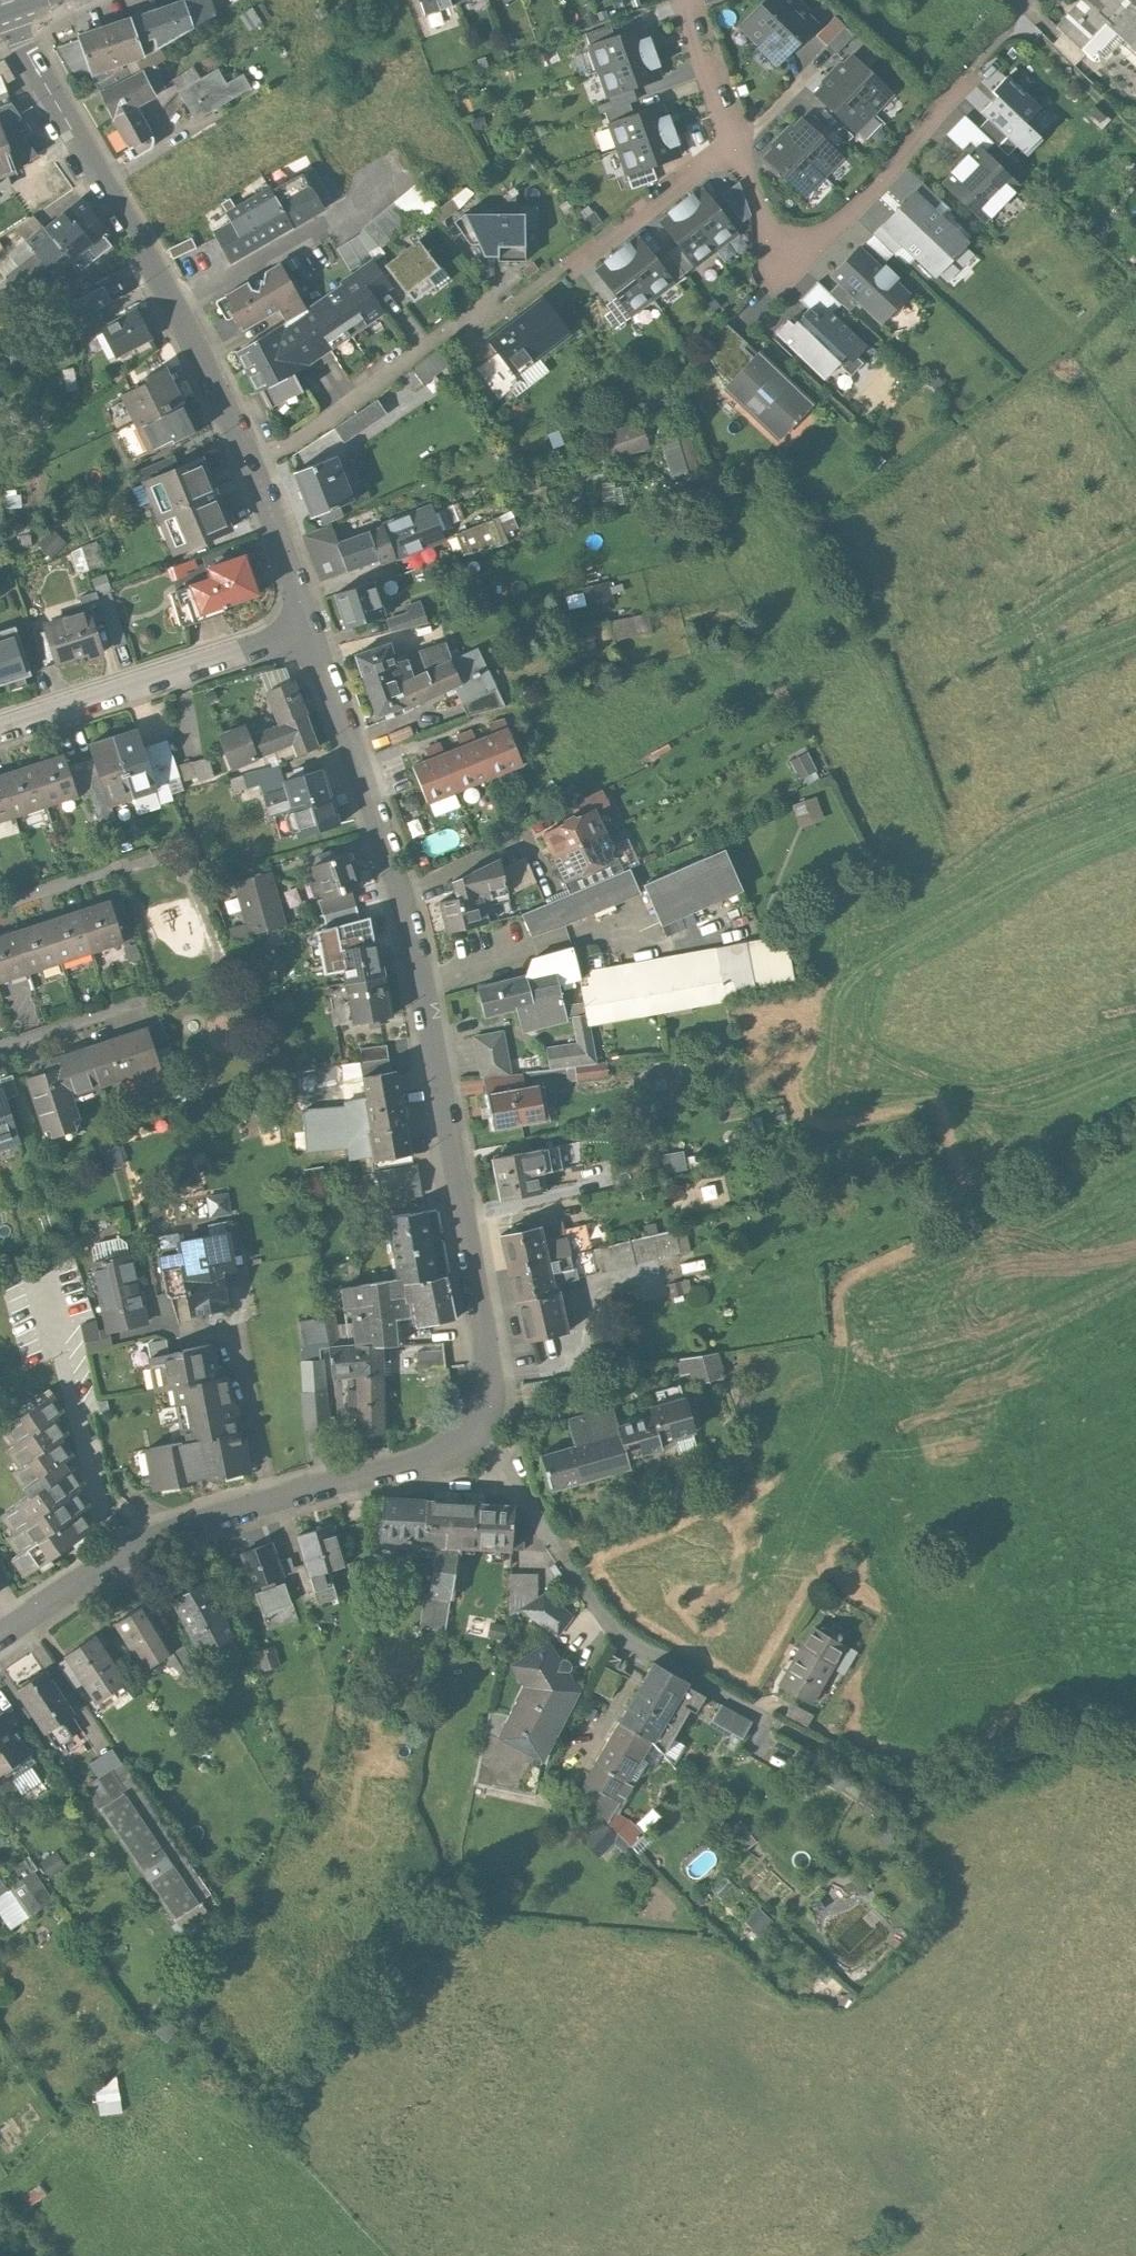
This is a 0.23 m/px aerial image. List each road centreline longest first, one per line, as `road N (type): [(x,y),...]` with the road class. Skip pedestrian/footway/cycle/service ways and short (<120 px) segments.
road 1 (residential): [(0,1636),(141,1539),(289,1492),(407,1470),(453,1448),(471,1432),(487,1393),(490,1349),(412,926),(309,627)]
road 2 (residential): [(254,471),(146,251),(0,9)]
road 3 (residential): [(1015,4),(990,56),(820,245),(798,254),(777,245),(736,142)]
road 4 (residential): [(567,264),(532,291),(441,336),(254,471)]
road 5 (track): [(778,1723),(893,1776),(947,1778),(1078,1740),(1135,1739)]
road 6 (residential): [(309,627),(0,728)]
road 7 (residential): [(736,142),(604,245),(567,264)]
road 8 (residential): [(309,627),(254,471)]
road 9 (residential): [(736,142),(687,0)]

